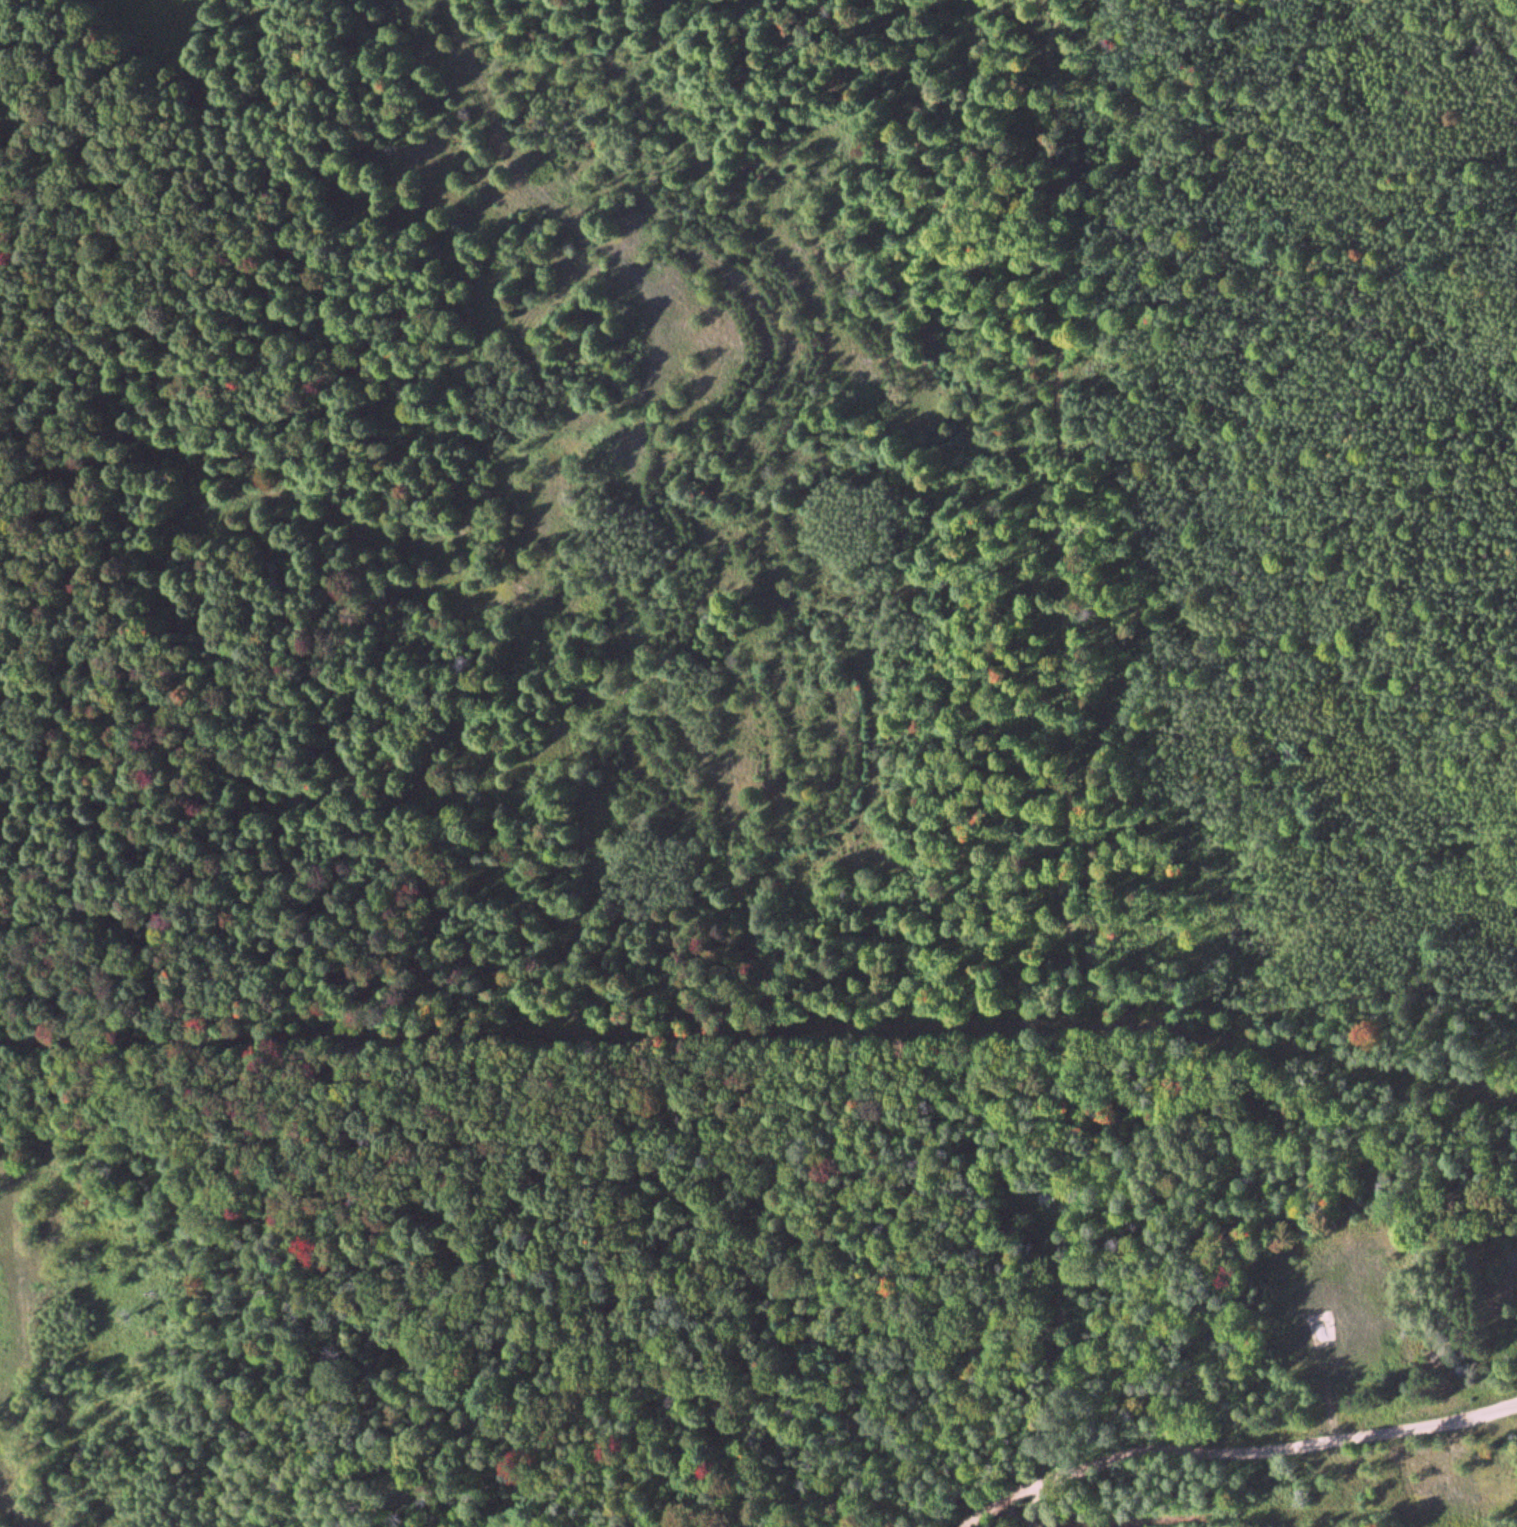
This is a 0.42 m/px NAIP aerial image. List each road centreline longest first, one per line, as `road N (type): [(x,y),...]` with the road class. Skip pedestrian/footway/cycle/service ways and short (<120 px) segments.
road 1 (track): [(1057,0),(1083,689),(1082,1009),(1064,1016),(664,1024),(0,1054)]
road 2 (track): [(1516,1405),(1279,1450),(1125,1456),(971,1526)]

